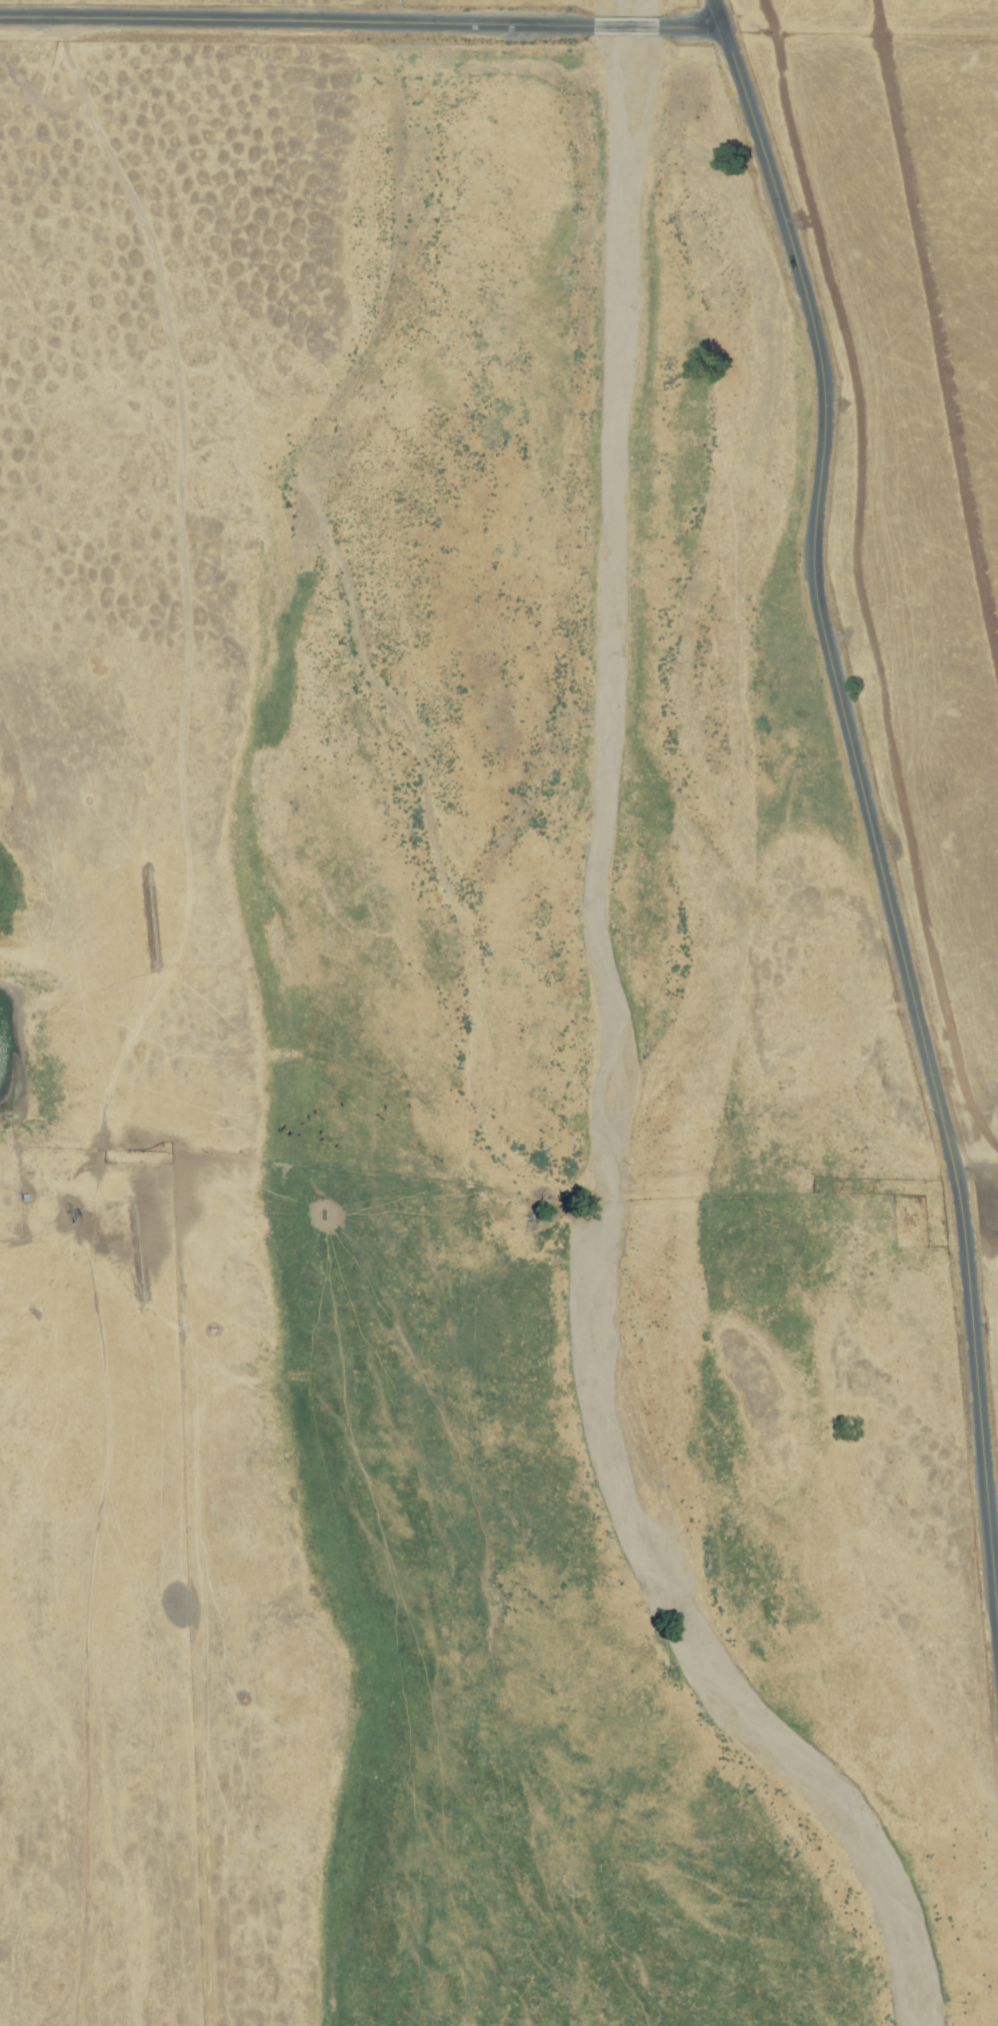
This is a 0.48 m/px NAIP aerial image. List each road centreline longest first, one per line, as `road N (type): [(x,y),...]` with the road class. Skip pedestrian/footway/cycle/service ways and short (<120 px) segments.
road 1 (secondary): [(997,1645),(957,1187),(818,604),(822,364),(714,0)]
road 2 (residential): [(0,17),(591,25)]

